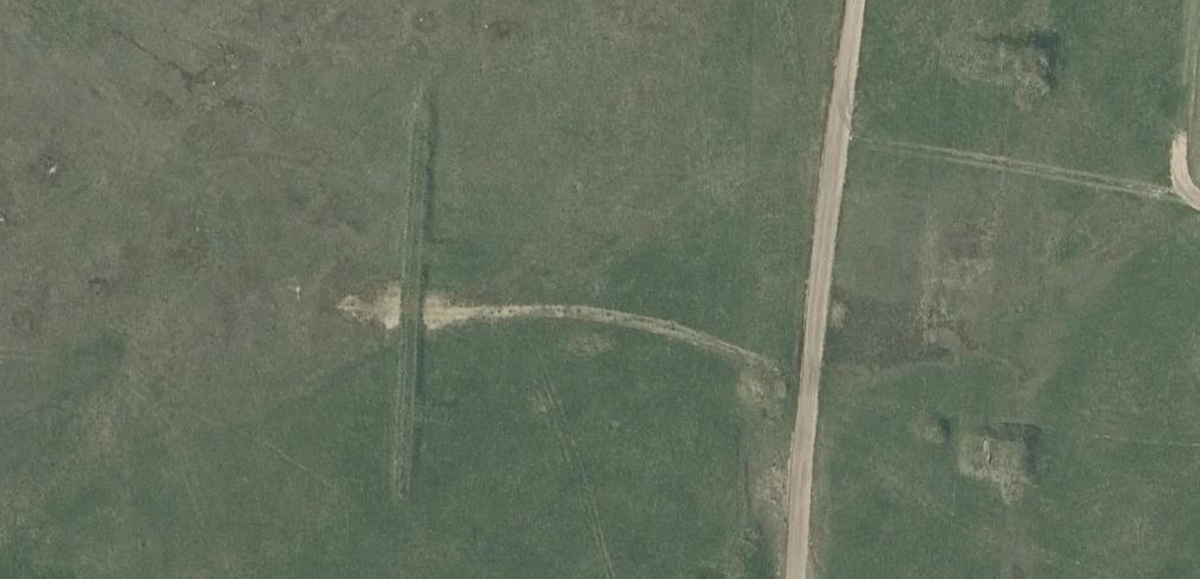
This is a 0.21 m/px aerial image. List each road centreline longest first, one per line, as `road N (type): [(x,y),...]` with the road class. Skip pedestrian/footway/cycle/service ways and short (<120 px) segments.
road 1 (track): [(795,578),(856,0)]

